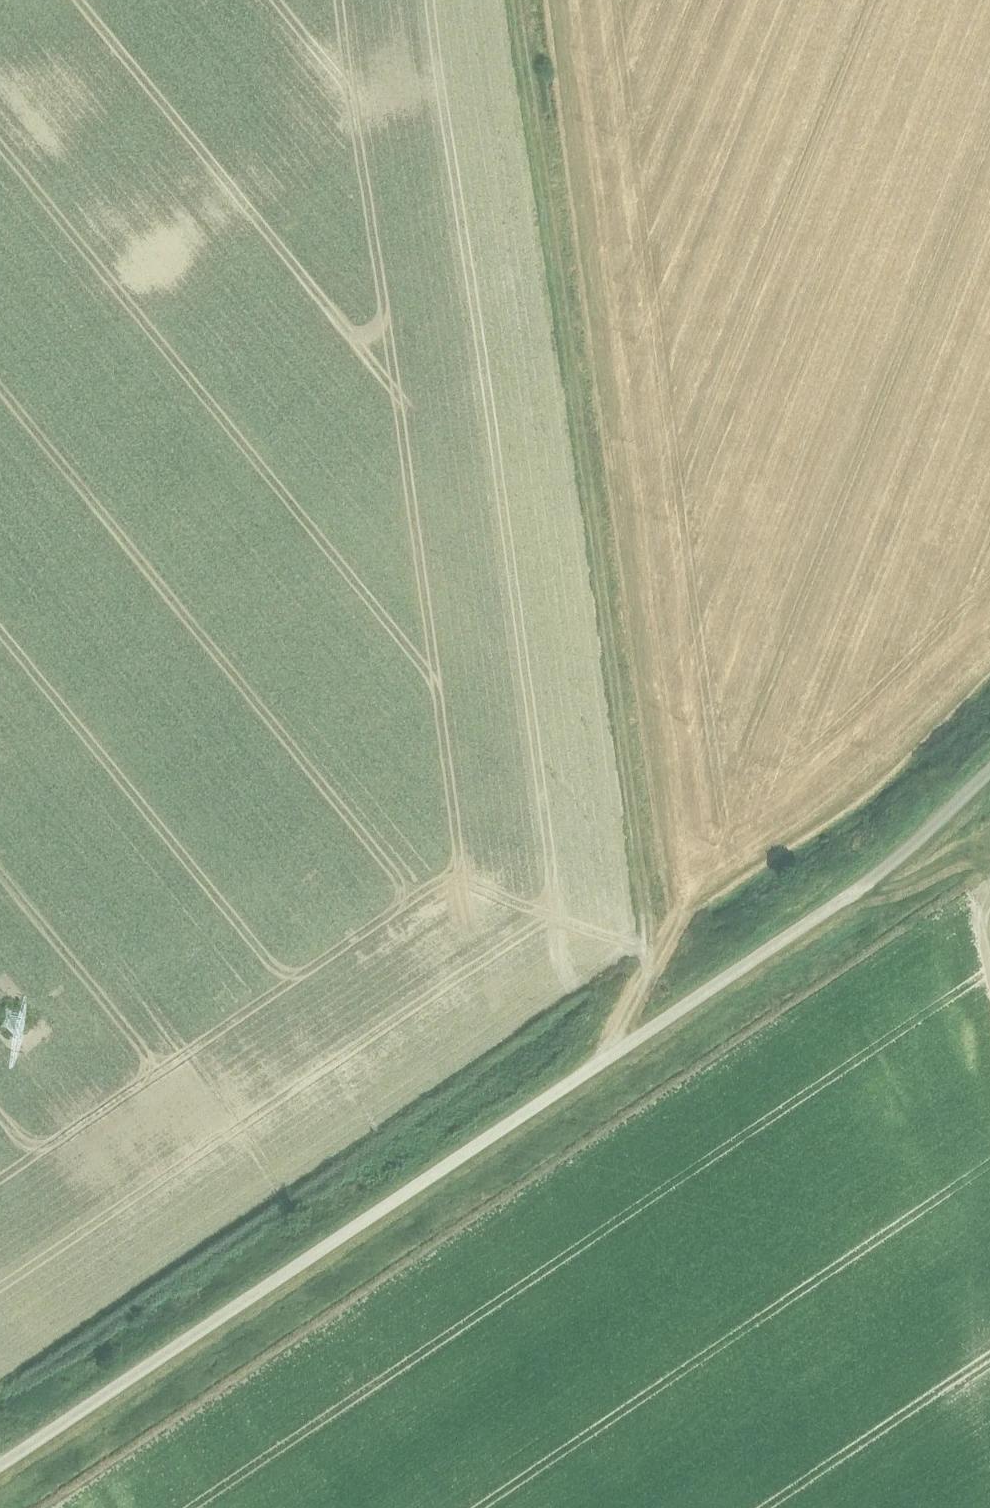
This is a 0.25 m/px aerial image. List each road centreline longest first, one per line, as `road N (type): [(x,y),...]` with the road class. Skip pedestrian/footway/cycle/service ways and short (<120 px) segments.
road 1 (unclassified): [(0,1462),(867,885),(989,771)]

